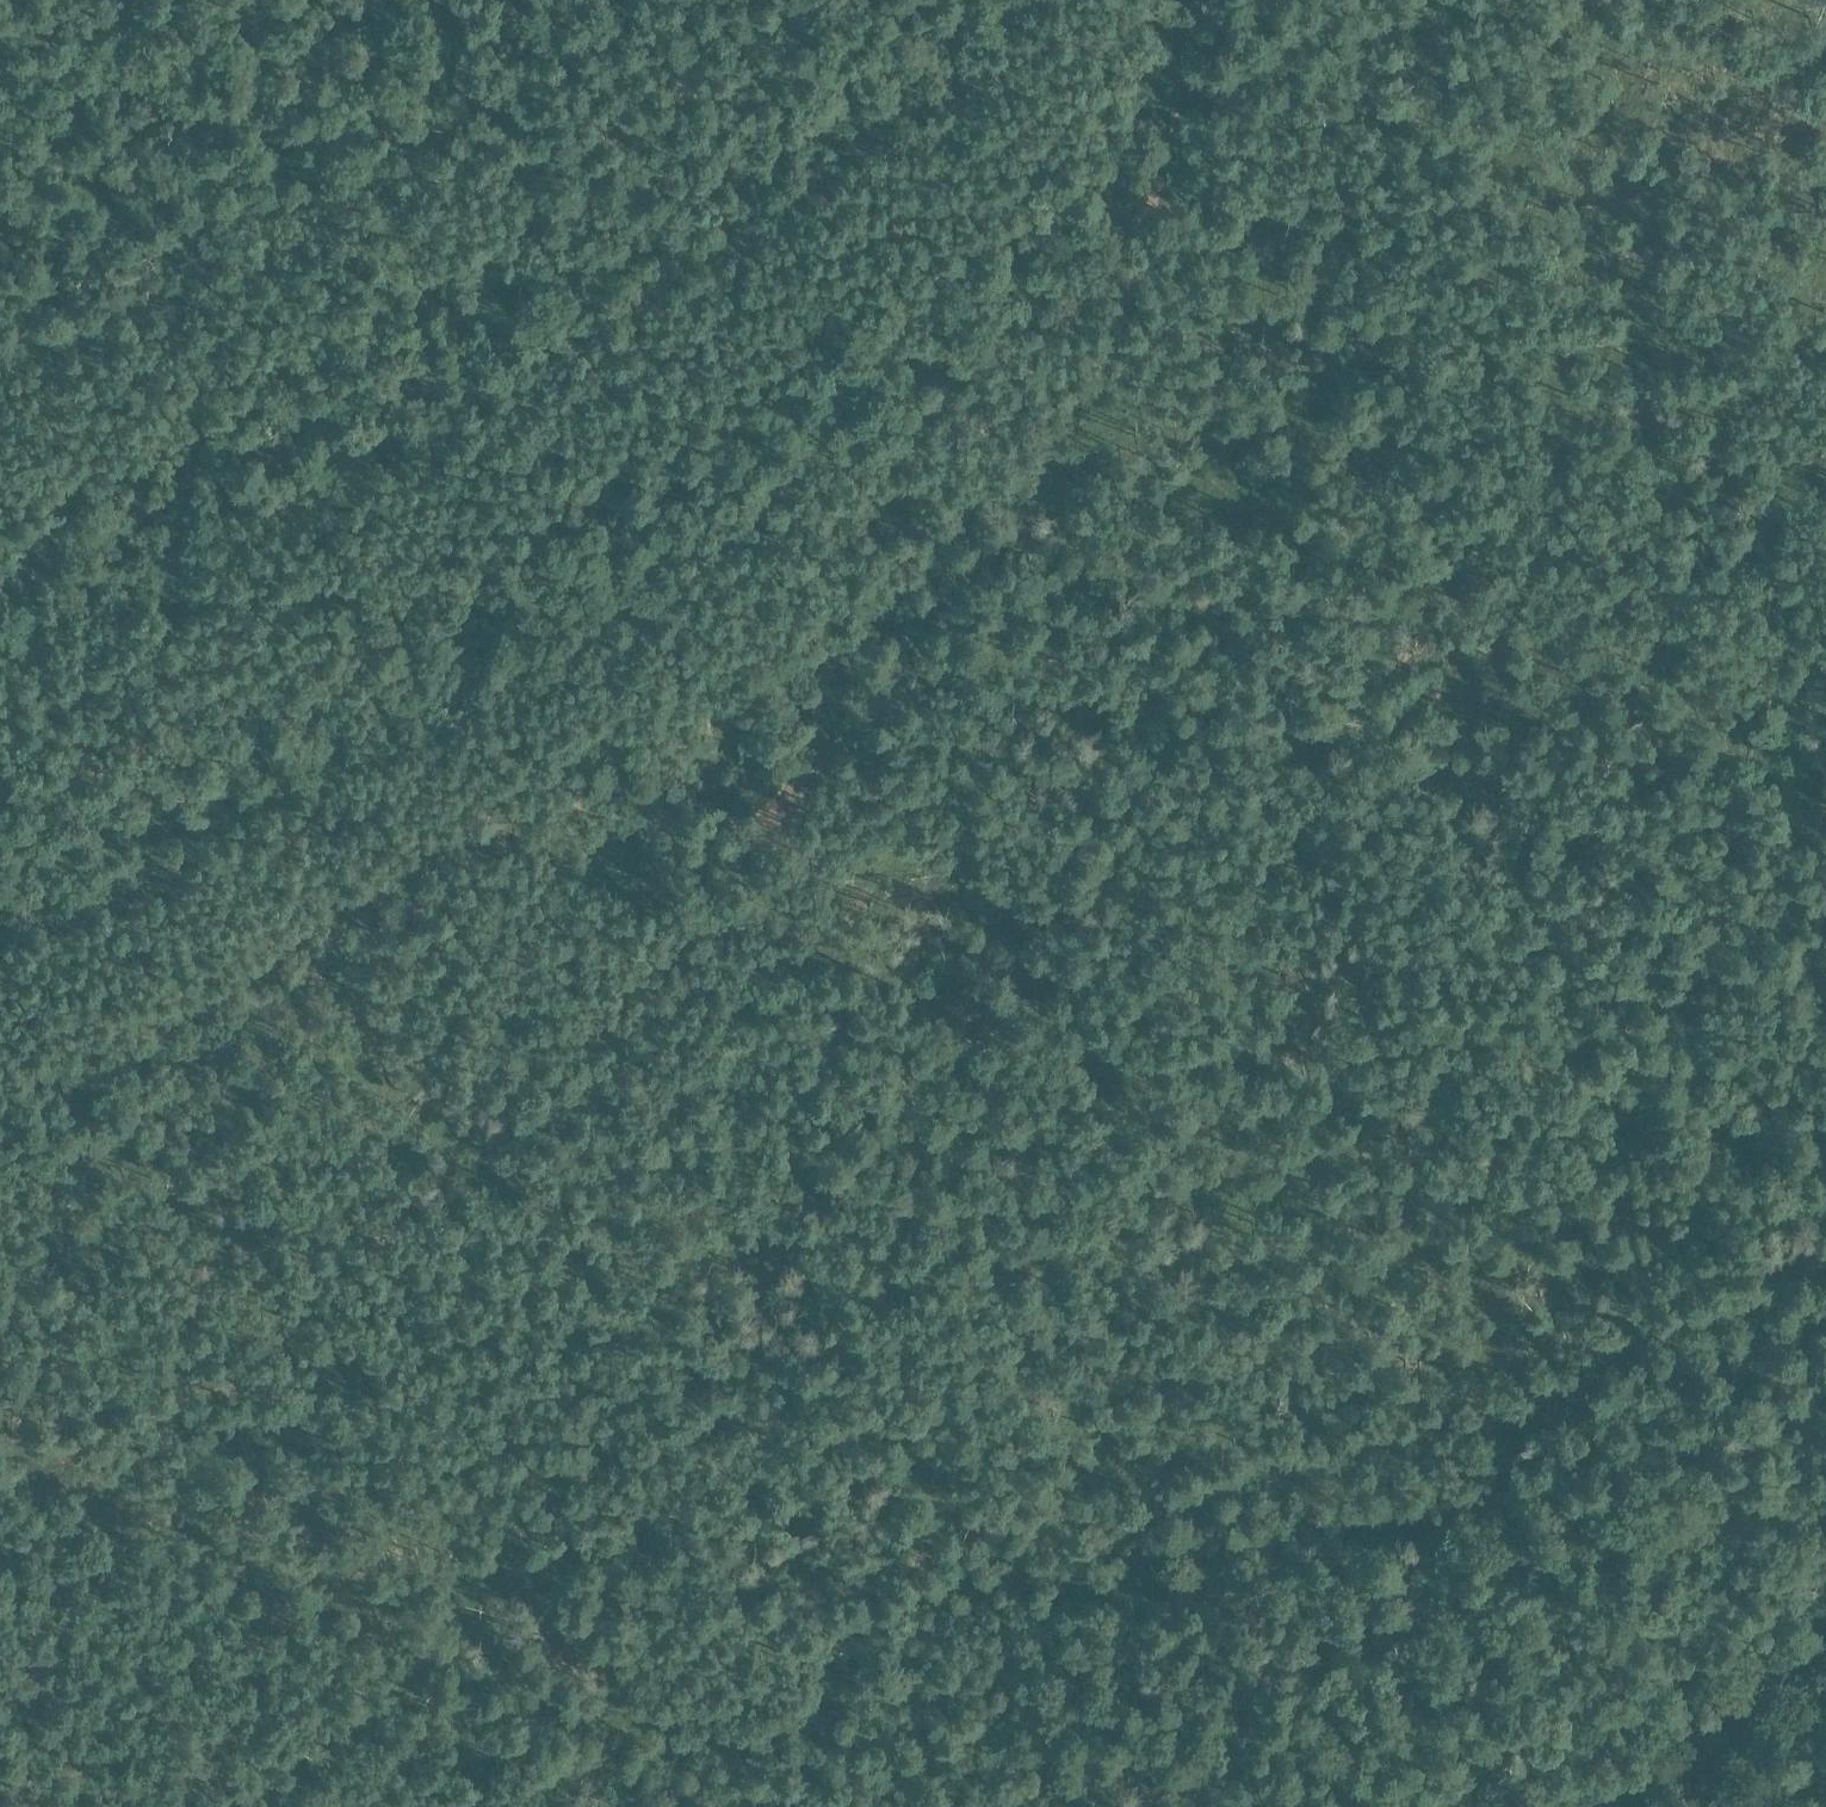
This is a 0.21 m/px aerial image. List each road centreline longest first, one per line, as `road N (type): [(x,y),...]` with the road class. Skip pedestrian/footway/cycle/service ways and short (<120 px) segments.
road 1 (tertiary): [(1598,1806),(1825,1605)]

